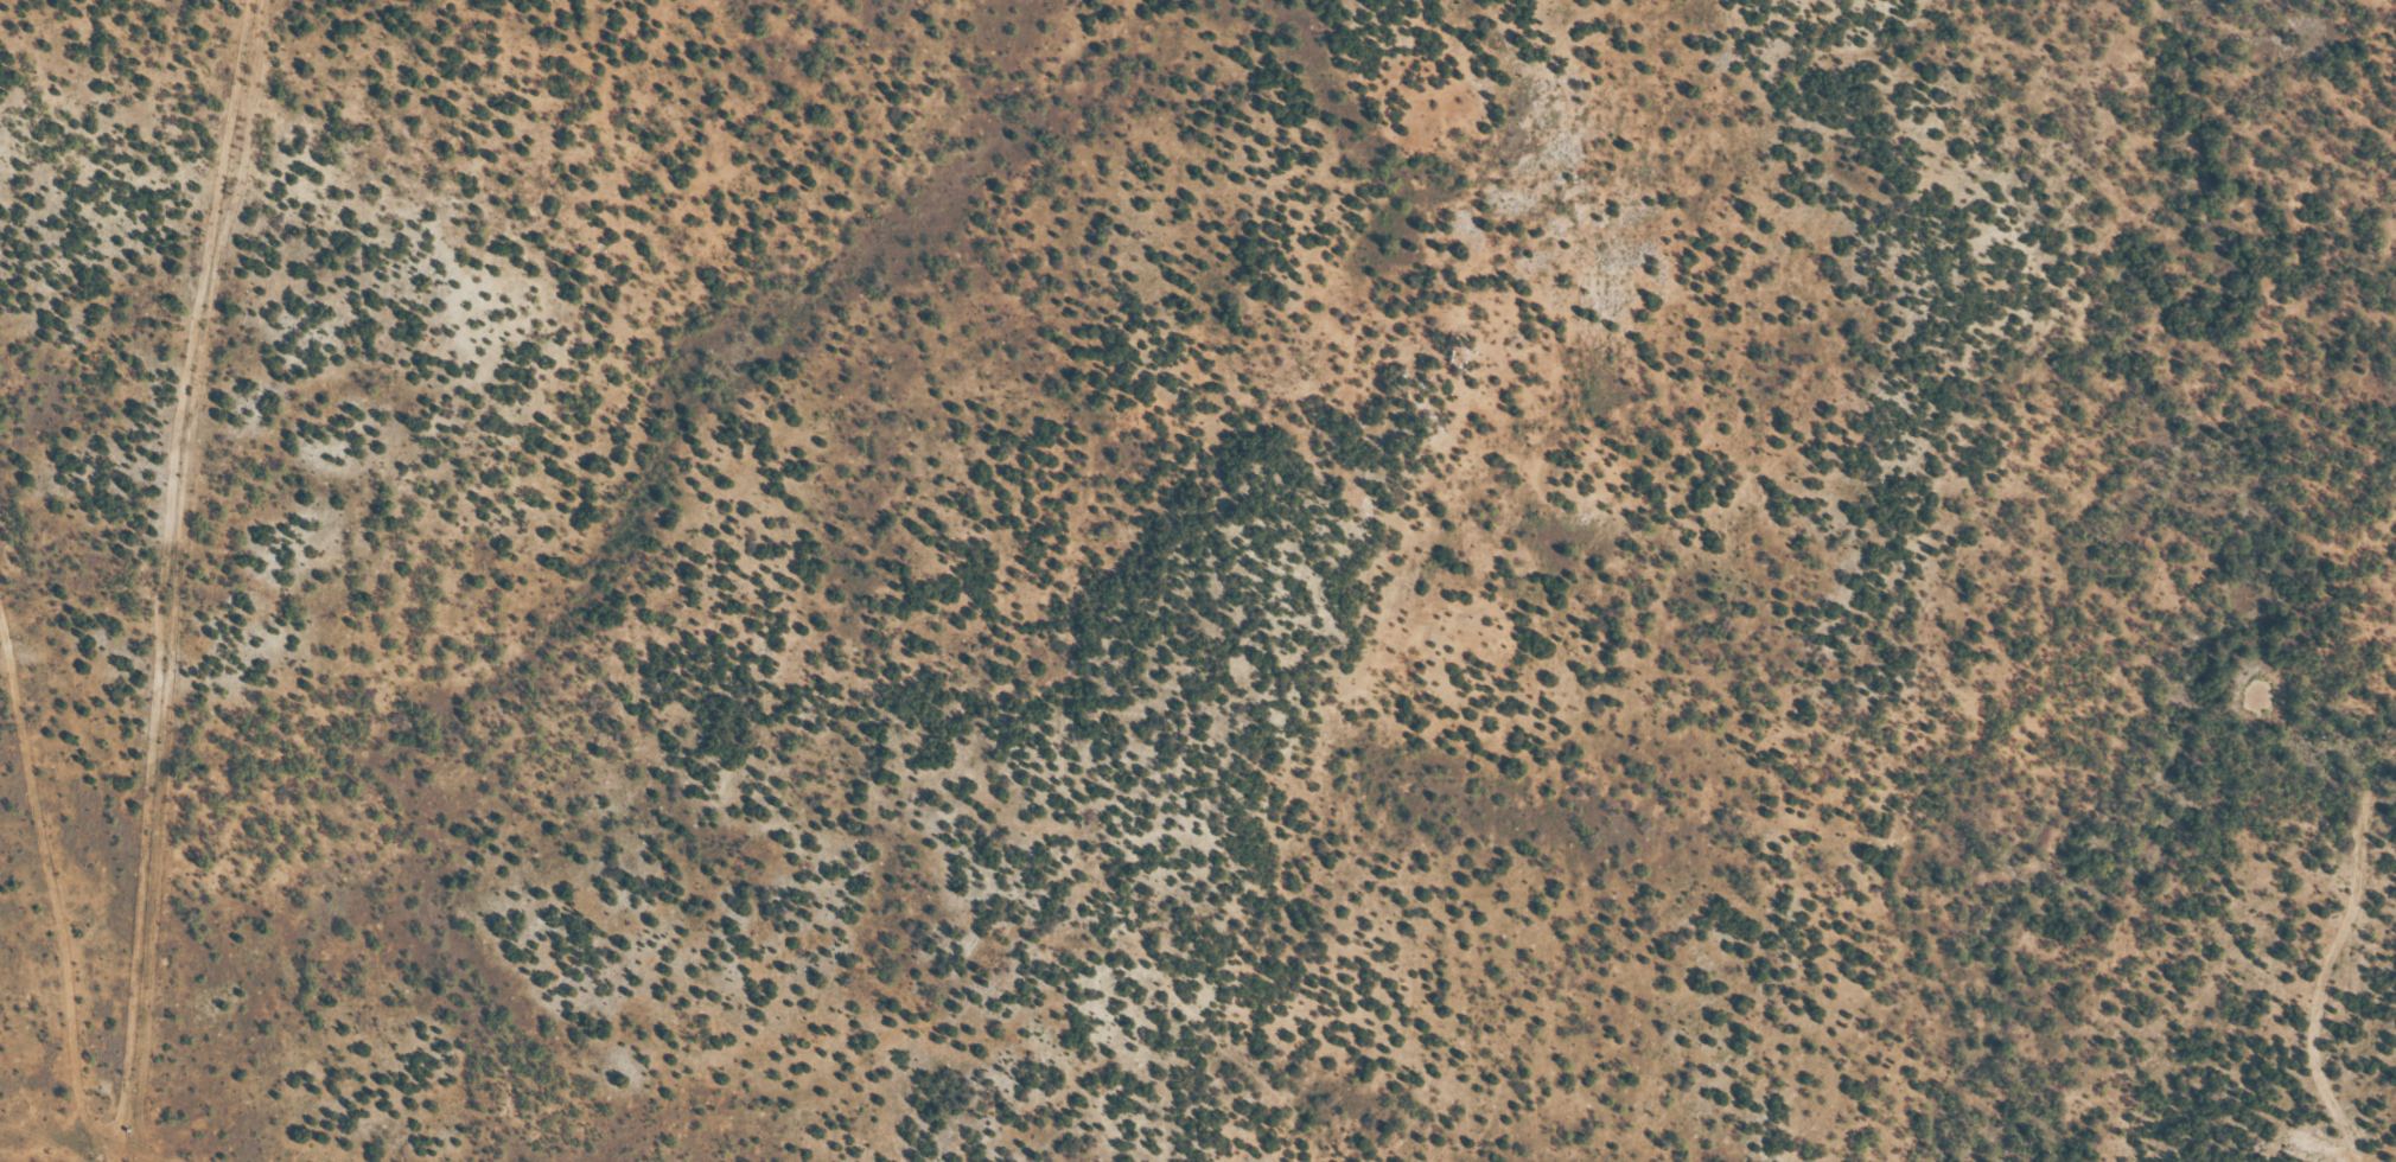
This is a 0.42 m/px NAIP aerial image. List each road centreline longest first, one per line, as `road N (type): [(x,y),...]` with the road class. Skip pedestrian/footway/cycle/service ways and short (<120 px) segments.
road 1 (residential): [(0,420),(144,746),(149,813),(167,825),(174,899),(229,1003),(276,1046),(664,1038),(846,1051),(937,1027),(1058,907),(1113,907),(1215,994),(1421,1026),(1517,1081),(1612,1161)]
road 2 (residential): [(2334,1161),(2334,996),(2395,783)]
road 3 (residential): [(0,897),(75,1161)]

